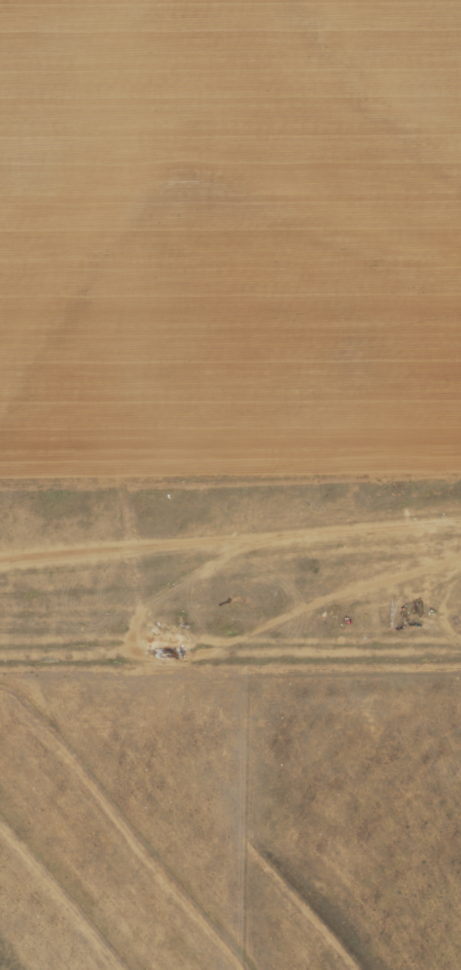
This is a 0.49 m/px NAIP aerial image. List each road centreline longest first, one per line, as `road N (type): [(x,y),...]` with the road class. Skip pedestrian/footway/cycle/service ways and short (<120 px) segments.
road 1 (track): [(0,560),(460,524)]

